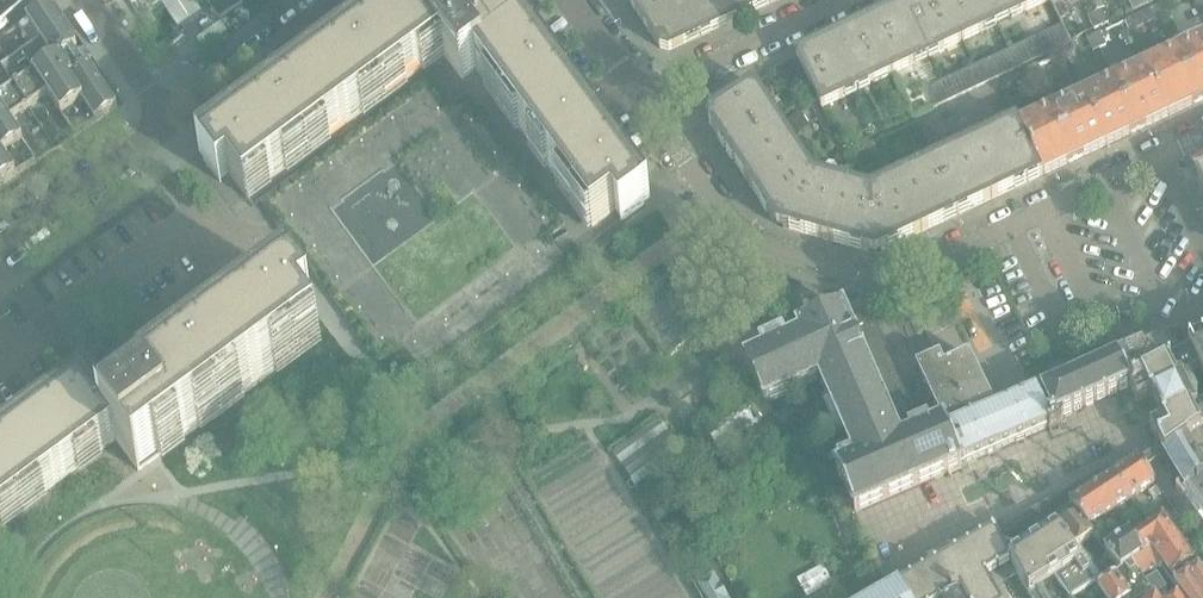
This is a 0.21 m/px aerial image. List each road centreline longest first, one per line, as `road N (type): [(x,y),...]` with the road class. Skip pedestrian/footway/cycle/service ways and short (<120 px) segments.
road 1 (residential): [(642,103),(753,241),(881,279),(910,274),(1202,134)]
road 2 (residential): [(838,0),(700,65),(642,103)]
road 3 (residential): [(166,123),(348,0)]
road 4 (residential): [(0,246),(166,123)]
road 5 (residential): [(166,123),(84,0)]
road 6 (residential): [(1078,371),(1202,313)]
road 7 (residential): [(642,103),(568,0)]

